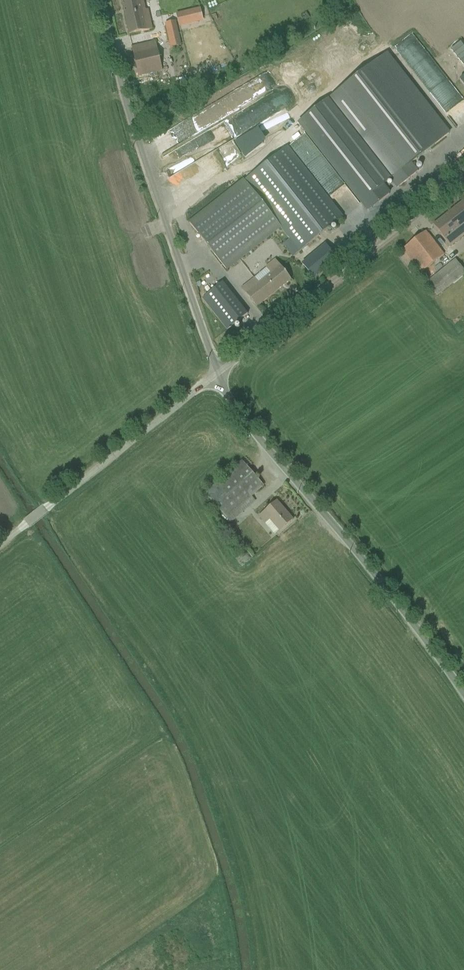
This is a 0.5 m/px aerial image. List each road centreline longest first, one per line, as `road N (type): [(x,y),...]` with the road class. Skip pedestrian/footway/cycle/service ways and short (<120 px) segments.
road 1 (unclassified): [(215,377),(463,694)]
road 2 (unclassified): [(102,0),(215,377)]
road 3 (unclassified): [(463,181),(215,377)]
road 4 (unclassified): [(215,377),(0,544)]

